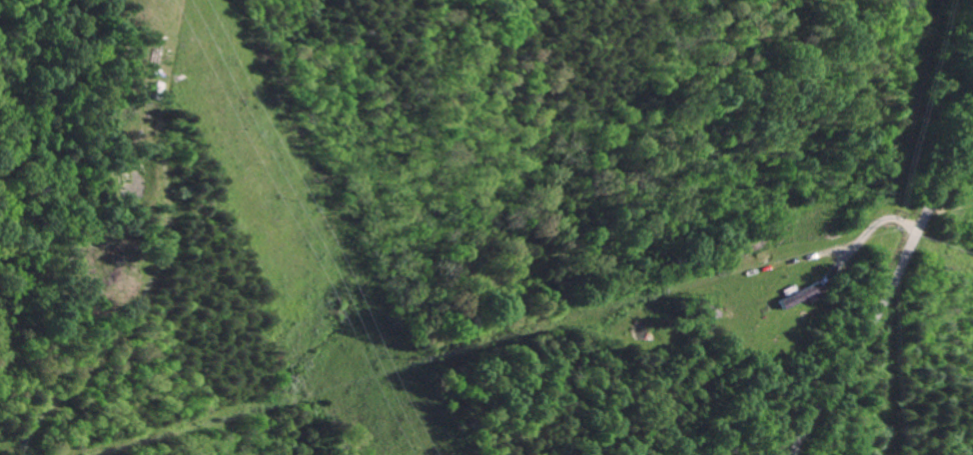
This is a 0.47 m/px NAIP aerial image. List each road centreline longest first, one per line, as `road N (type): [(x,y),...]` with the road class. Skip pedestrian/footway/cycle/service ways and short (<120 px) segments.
road 1 (residential): [(787,454),(872,315),(972,96)]

